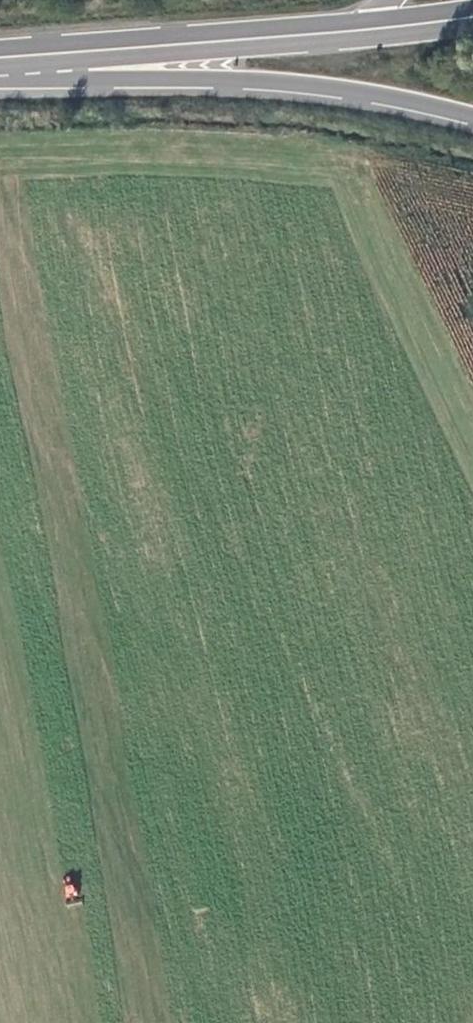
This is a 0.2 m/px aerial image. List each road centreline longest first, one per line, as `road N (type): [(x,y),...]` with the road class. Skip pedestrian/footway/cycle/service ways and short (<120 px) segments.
road 1 (trunk): [(0,79),(293,85),(472,117)]
road 2 (trunk): [(0,58),(359,31)]

